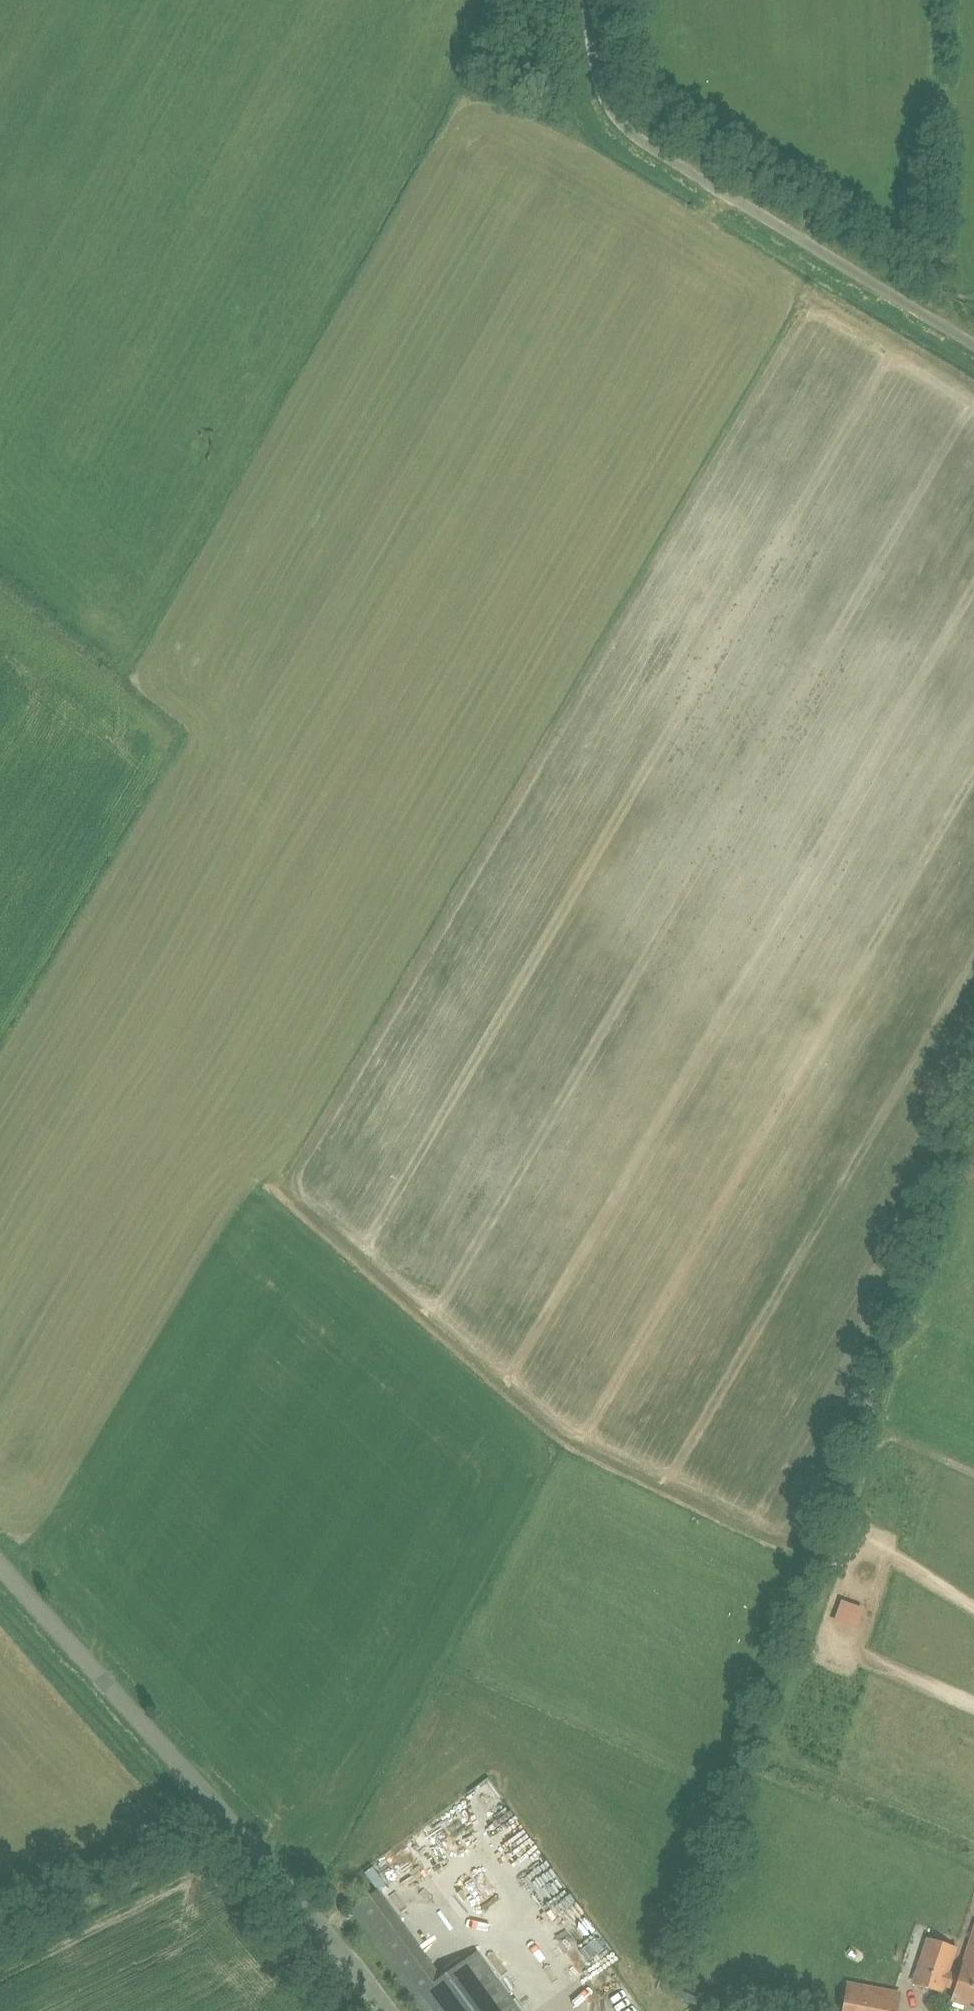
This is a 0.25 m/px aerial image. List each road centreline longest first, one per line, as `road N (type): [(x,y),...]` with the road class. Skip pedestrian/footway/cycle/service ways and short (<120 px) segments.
road 1 (unclassified): [(384,2010),(279,1876),(0,1569)]
road 2 (unclassified): [(973,341),(629,130),(600,88),(588,0)]

